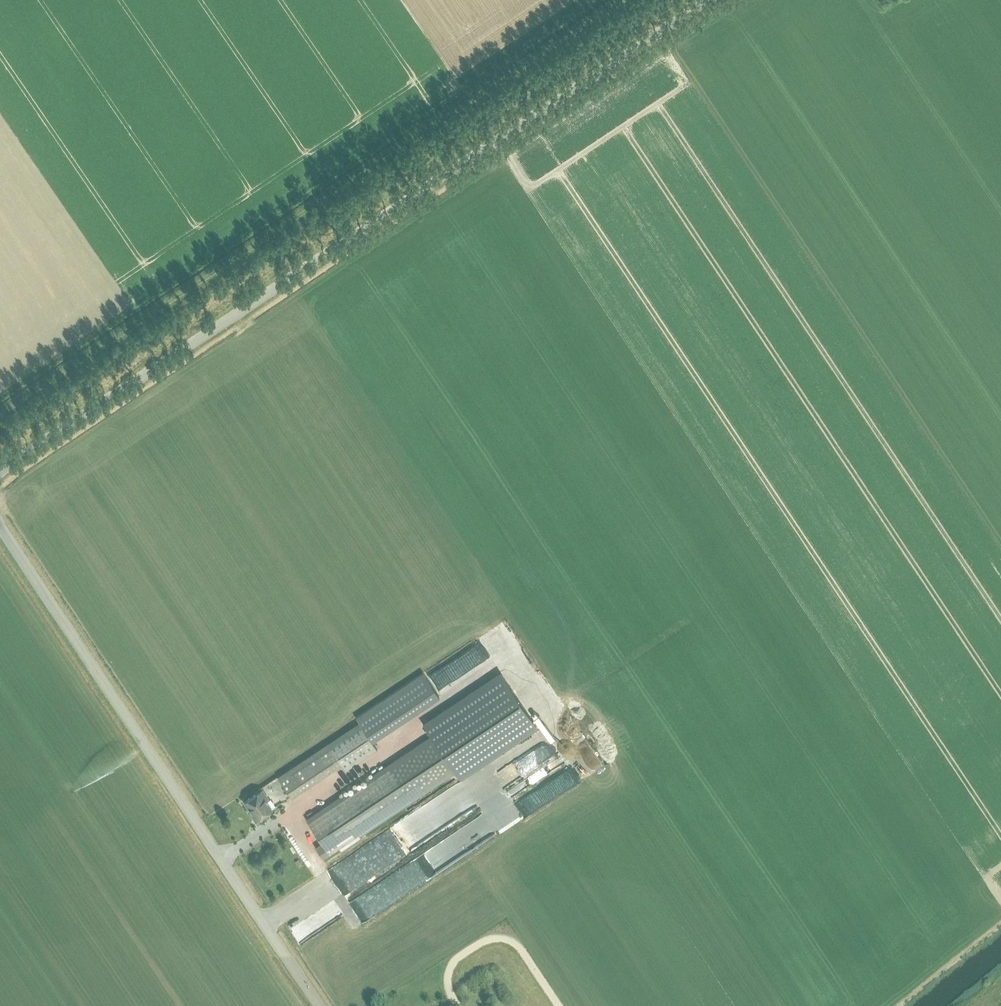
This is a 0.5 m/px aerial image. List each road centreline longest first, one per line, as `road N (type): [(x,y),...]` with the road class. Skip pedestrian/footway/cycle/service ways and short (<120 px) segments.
road 1 (unclassified): [(0,477),(710,0)]
road 2 (unclassified): [(312,1005),(0,527)]

